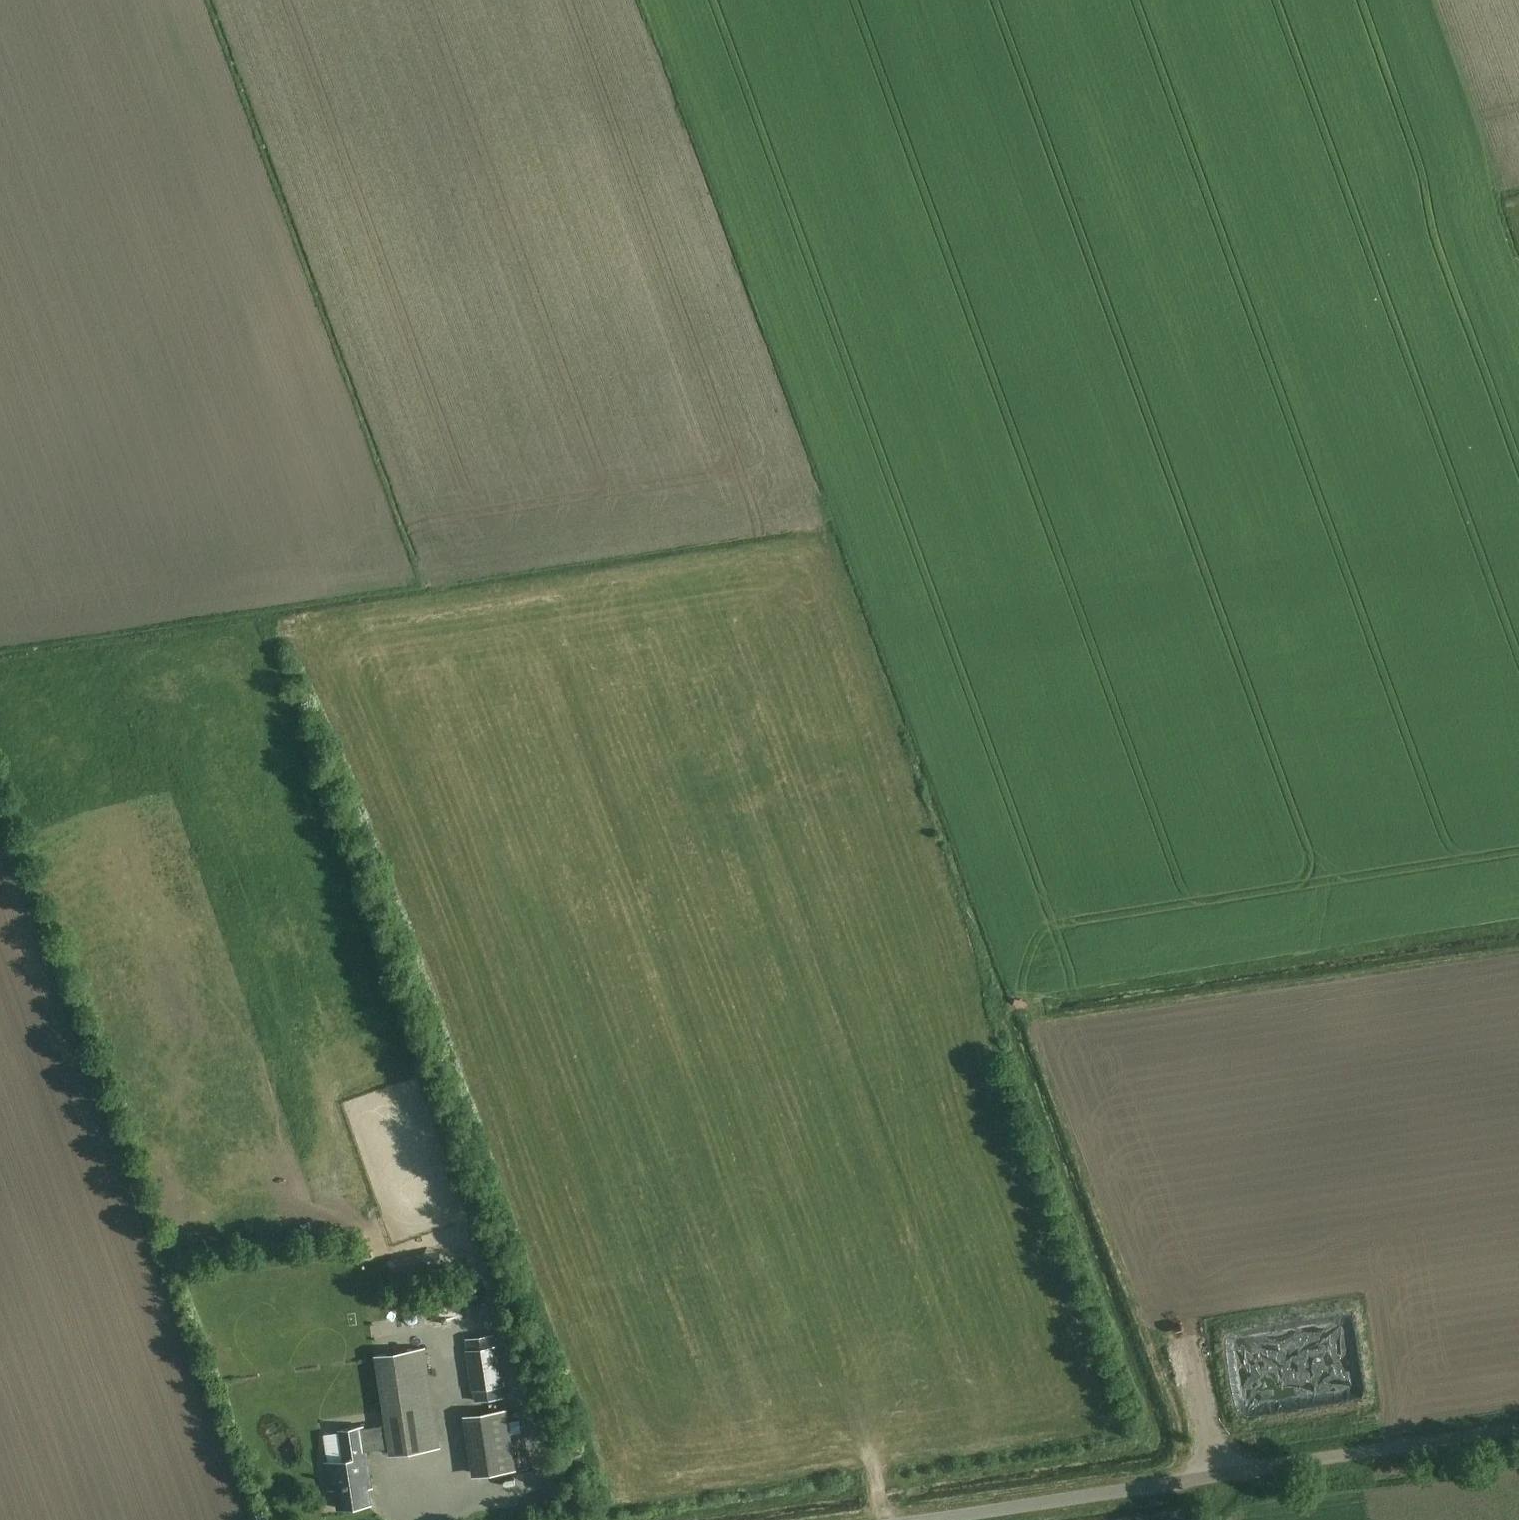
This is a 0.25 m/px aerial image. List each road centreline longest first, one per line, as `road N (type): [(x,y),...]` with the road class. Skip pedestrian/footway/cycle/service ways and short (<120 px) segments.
road 1 (unclassified): [(1518,1427),(920,1519)]

